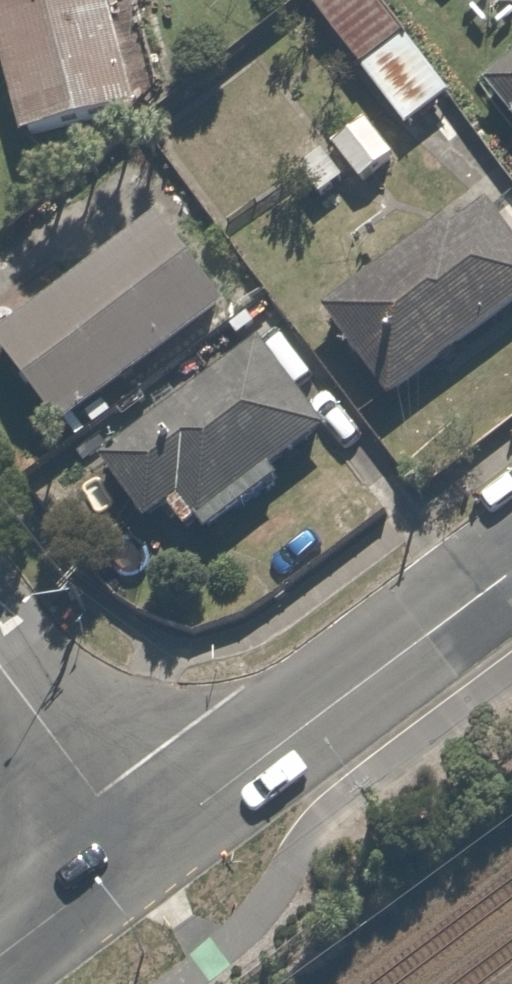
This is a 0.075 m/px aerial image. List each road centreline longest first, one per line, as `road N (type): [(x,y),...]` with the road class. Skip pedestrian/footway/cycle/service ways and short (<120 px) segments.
road 1 (tertiary): [(139,855),(511,573)]
road 2 (residential): [(139,855),(0,668)]
road 3 (tertiary): [(0,958),(139,855)]

